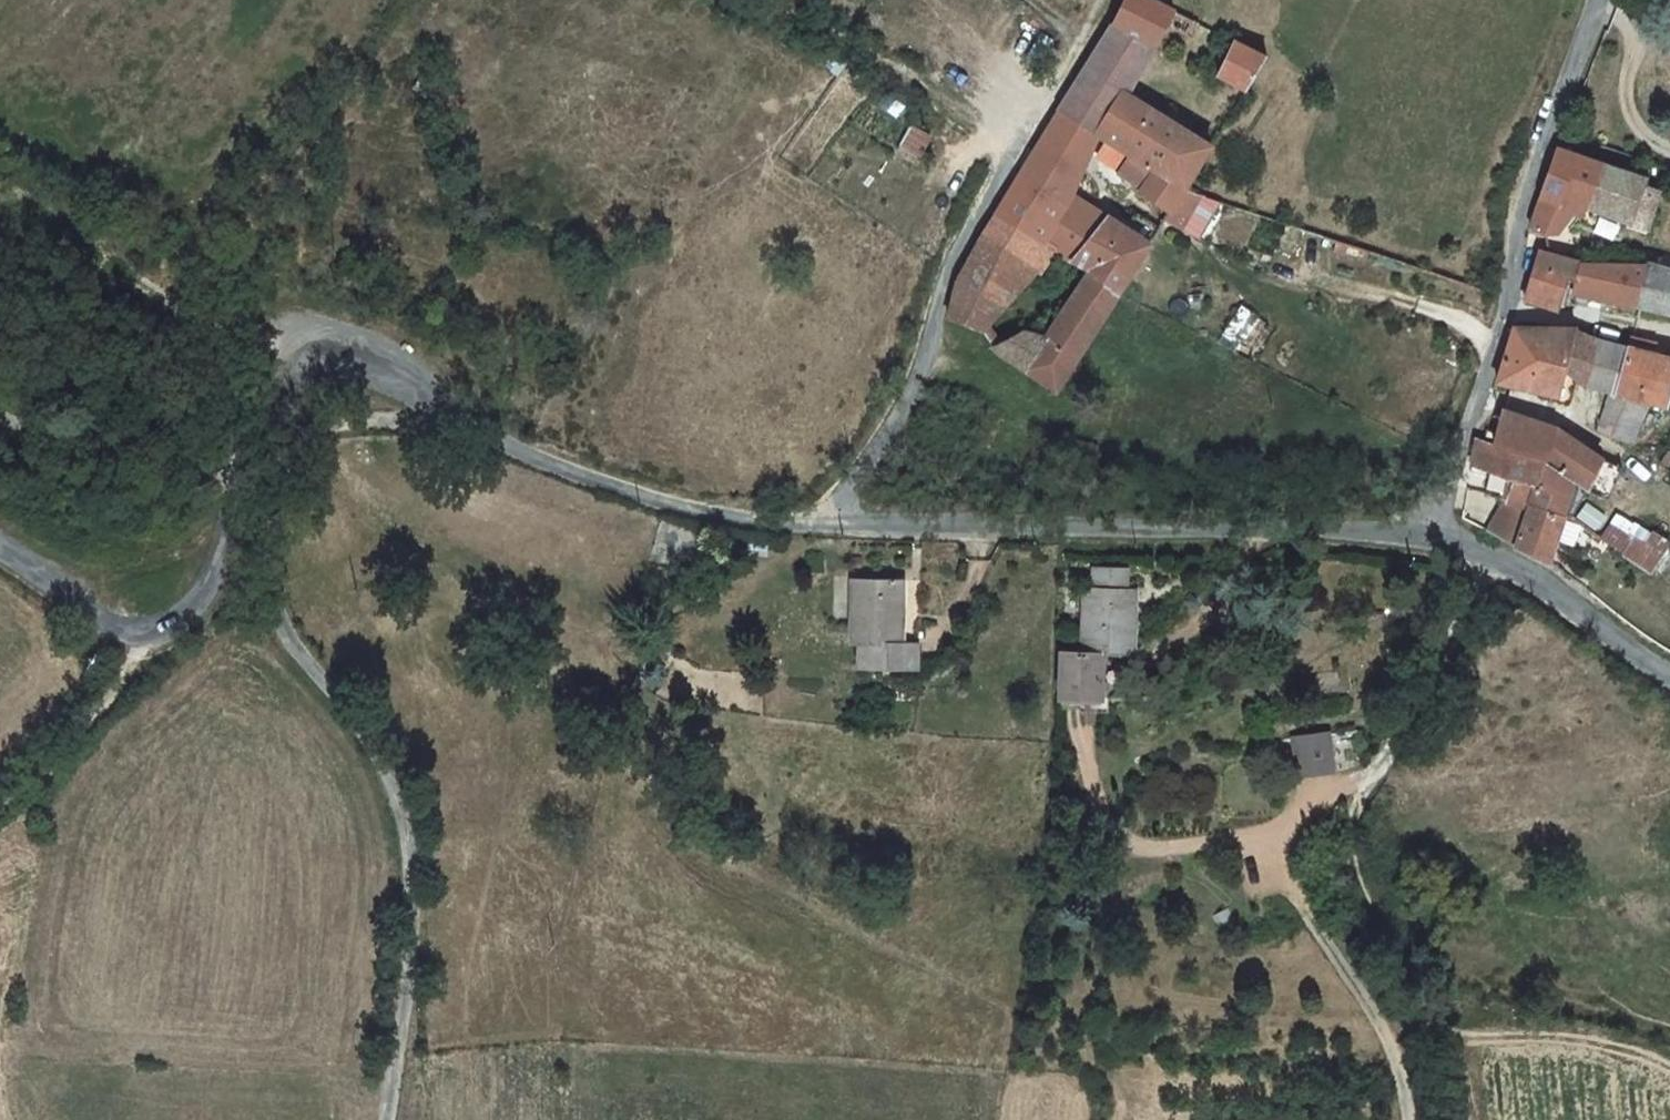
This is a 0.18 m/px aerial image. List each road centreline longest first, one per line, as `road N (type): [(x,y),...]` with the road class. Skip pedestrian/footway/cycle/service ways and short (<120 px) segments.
road 1 (residential): [(465,429),(338,422),(305,433),(280,468),(272,506),(278,613),(291,645),(349,709),(373,749),(404,840),(411,951),(386,1119)]
road 2 (unclassified): [(465,429),(425,387),(364,352),(318,349),(283,370),(255,419),(211,588),(182,616),(146,634),(111,628),(0,549)]
road 3 (unclassified): [(1423,528),(826,525)]
road 4 (residential): [(1594,0),(1518,229),(1507,308),(1474,415),(1423,528)]
road 5 (residential): [(1078,45),(951,267),(922,368),(826,525)]
road 6 (unclassified): [(826,525),(698,512),(465,429)]
road 7 (unclassified): [(1669,674),(1556,588),(1423,528)]
road 8 (track): [(0,805),(58,764),(146,634)]

